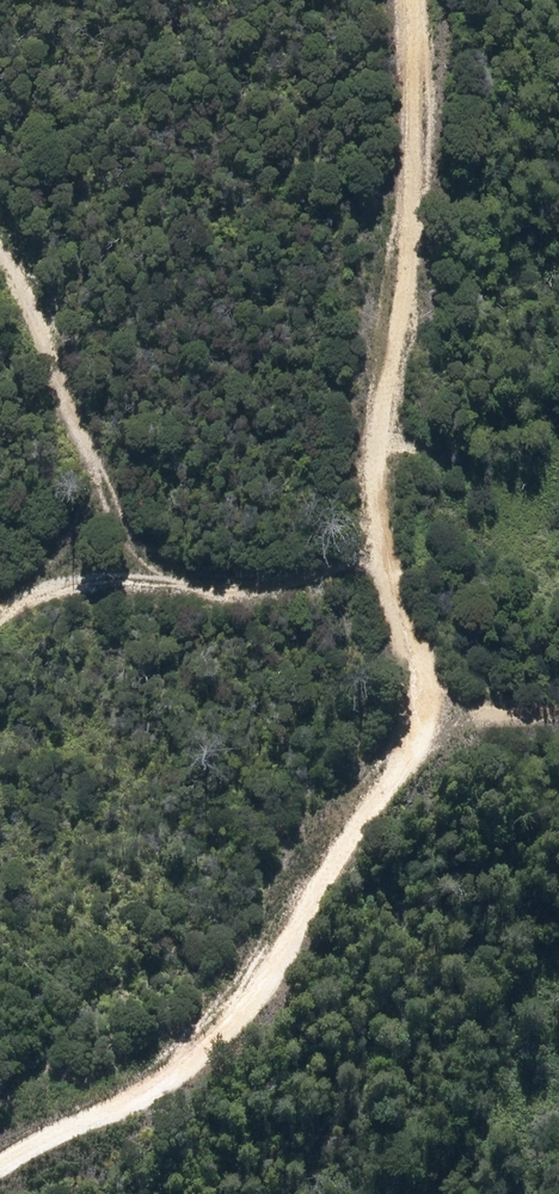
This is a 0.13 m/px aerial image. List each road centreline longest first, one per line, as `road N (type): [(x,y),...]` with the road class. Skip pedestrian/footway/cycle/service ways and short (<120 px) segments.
road 1 (track): [(409,0),(408,326),(373,498),(419,679),(360,831),(201,1070),(0,1185)]
road 2 (track): [(0,592),(154,577),(255,584),(358,573),(386,551)]
road 3 (track): [(154,577),(42,326),(0,264)]
road 4 (track): [(408,706),(558,707)]

